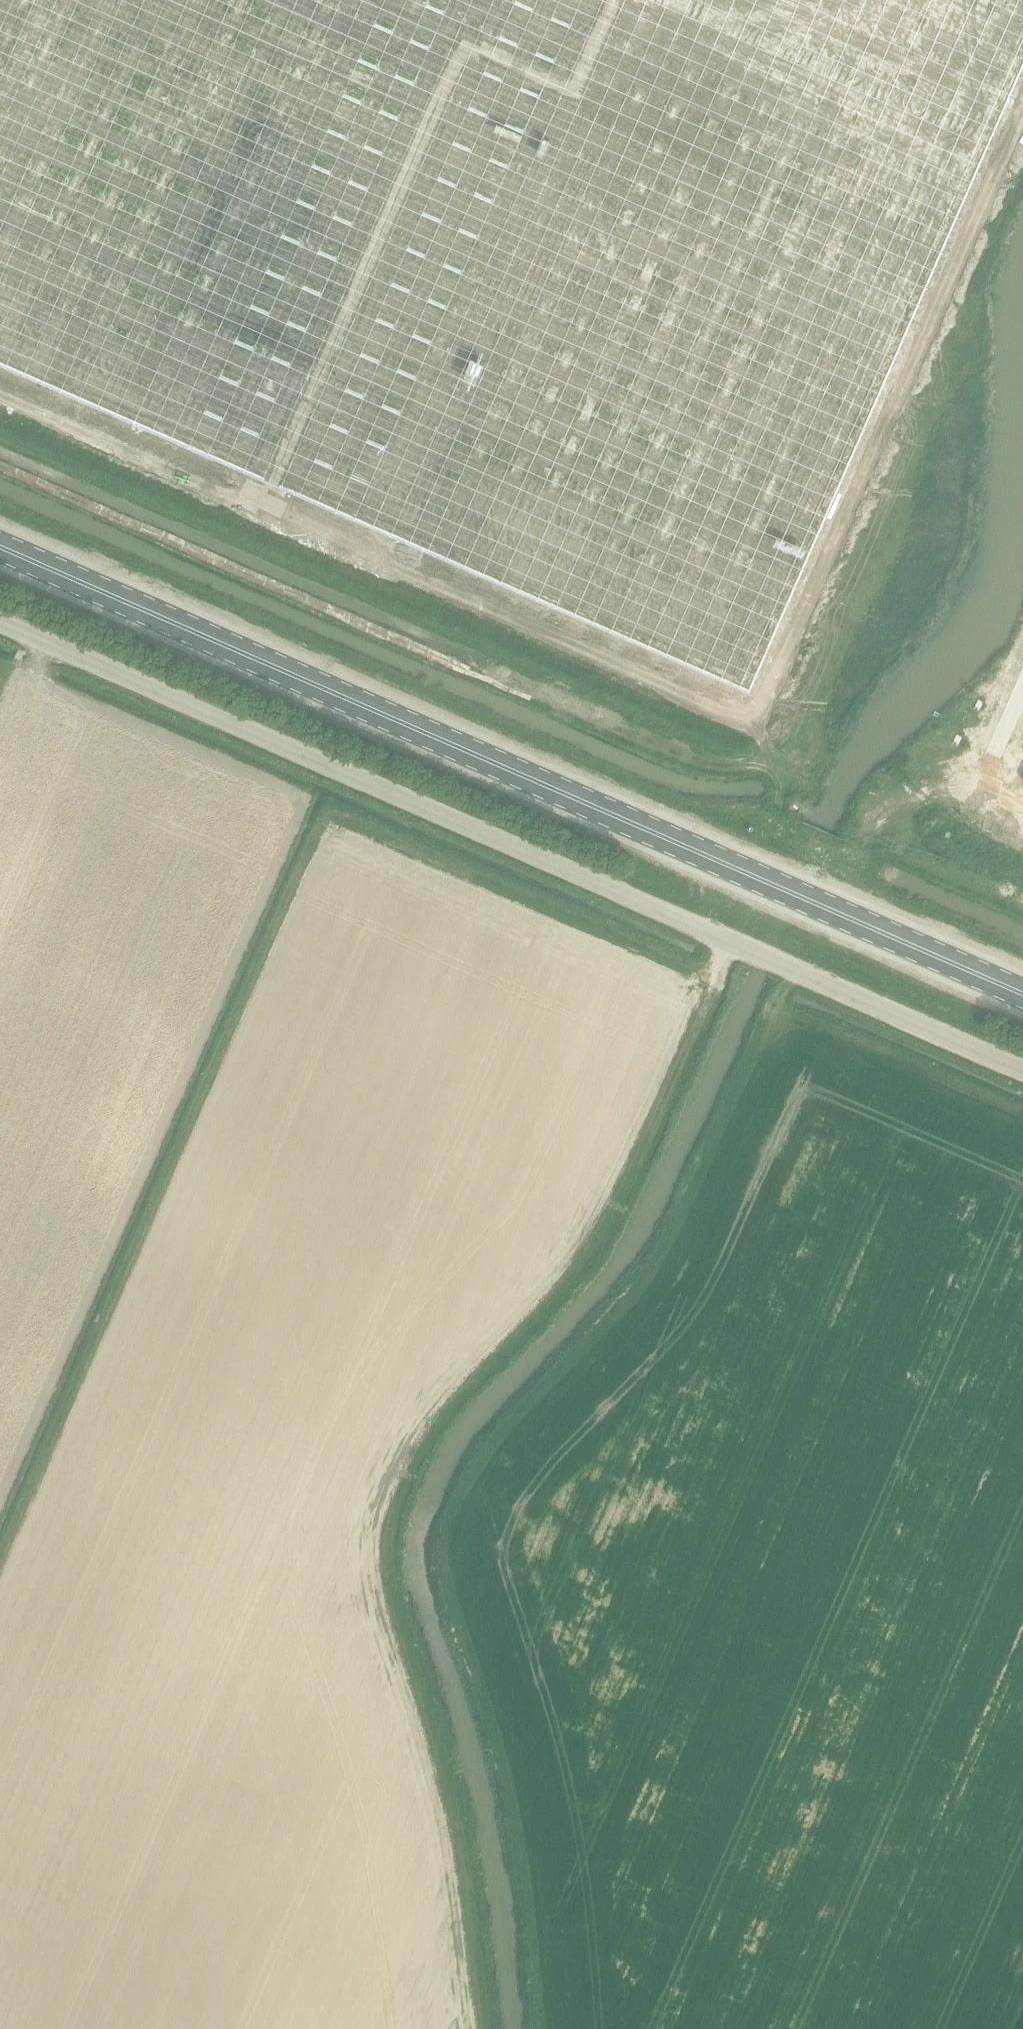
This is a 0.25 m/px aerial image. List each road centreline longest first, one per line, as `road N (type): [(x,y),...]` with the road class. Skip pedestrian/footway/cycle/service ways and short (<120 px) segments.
road 1 (primary): [(1022,995),(0,548)]
road 2 (unclassified): [(1022,1071),(0,626)]

